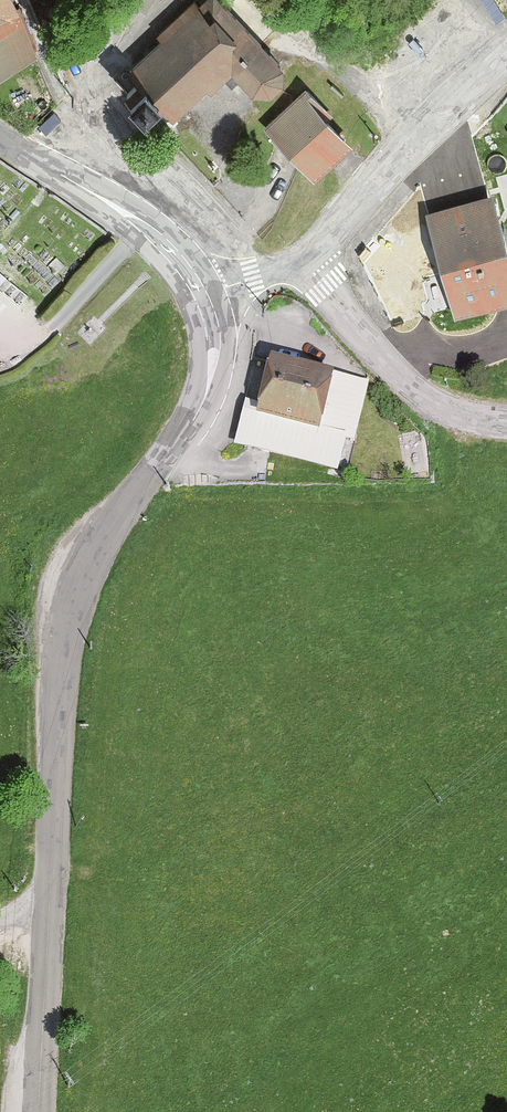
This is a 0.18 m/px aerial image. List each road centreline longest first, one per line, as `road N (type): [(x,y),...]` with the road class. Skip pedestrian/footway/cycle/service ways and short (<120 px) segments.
road 1 (tertiary): [(51,885),(60,681),(74,604),(104,537),(210,390),(214,326),(205,295)]
road 2 (residential): [(303,266),(506,58)]
road 3 (residential): [(506,421),(437,403),(303,266)]
road 4 (tertiary): [(205,295),(168,245),(128,214),(0,136)]
road 5 (tertiary): [(37,1111),(51,885)]

